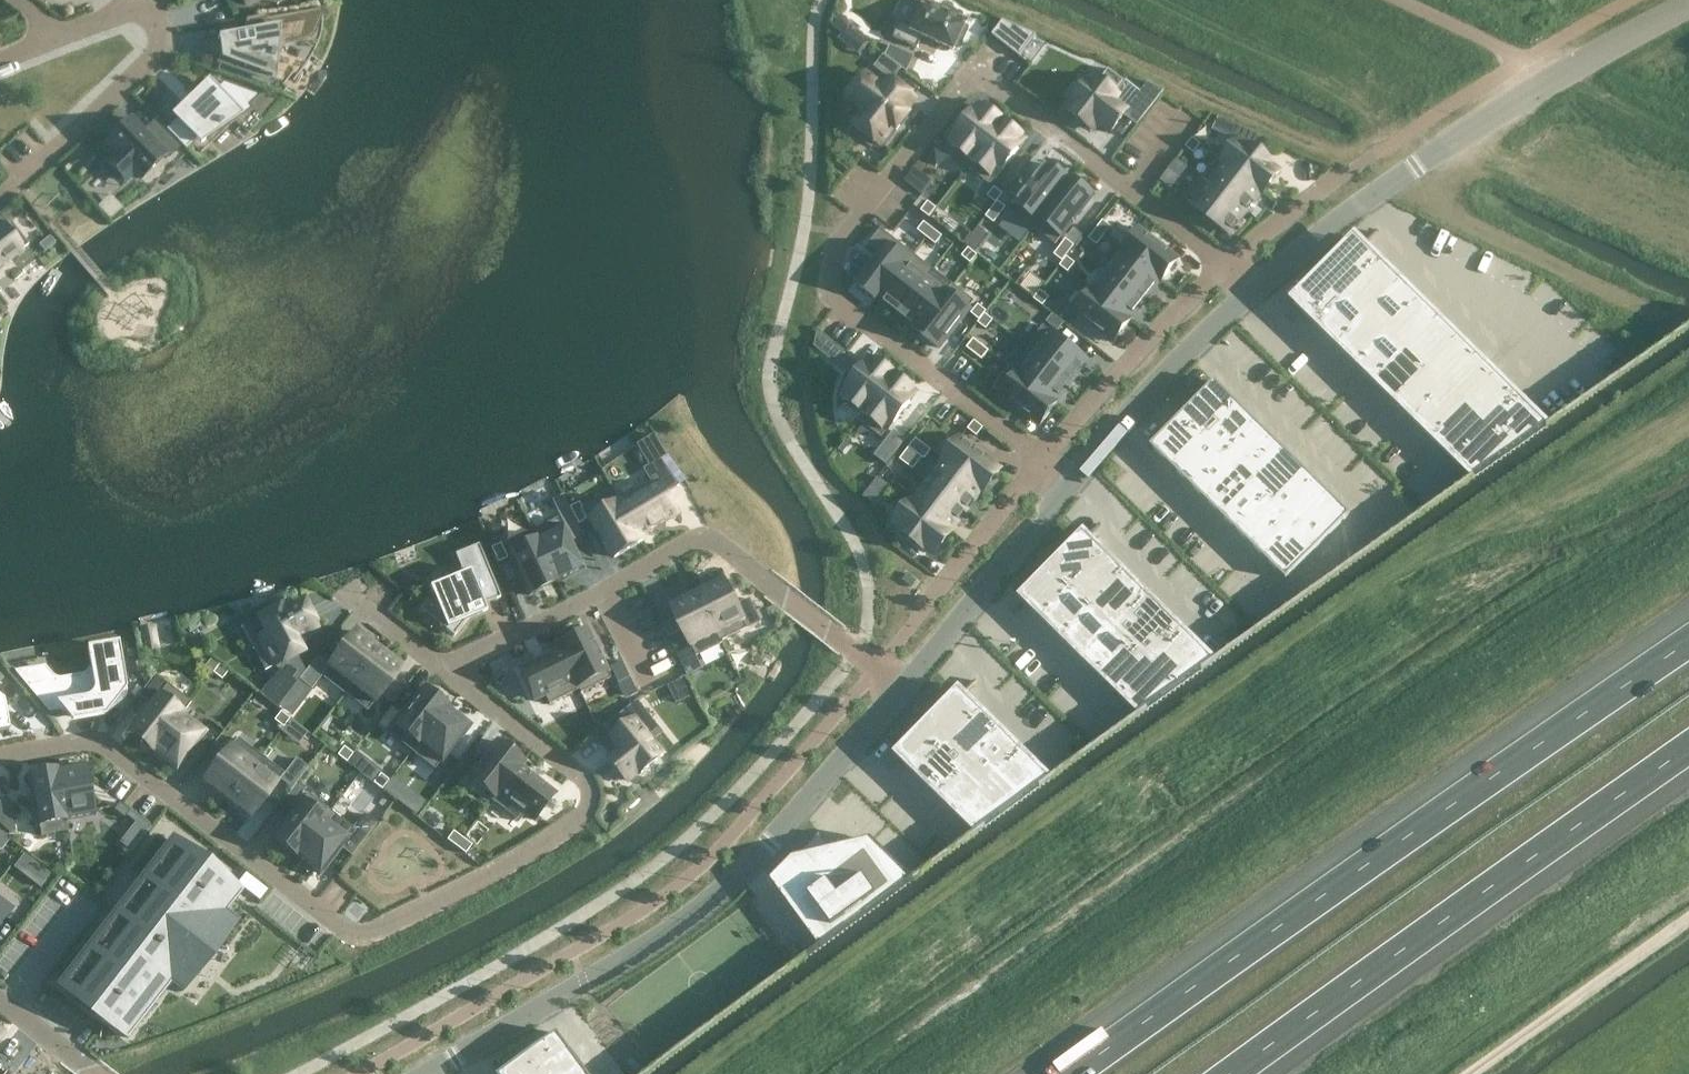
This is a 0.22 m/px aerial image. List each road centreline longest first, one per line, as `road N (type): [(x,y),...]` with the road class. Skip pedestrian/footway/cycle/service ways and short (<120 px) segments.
road 1 (residential): [(1068,479),(834,297),(830,285),(840,236),(974,73),(1251,283)]
road 2 (residential): [(0,756),(105,745),(346,929),(363,934),(589,814),(581,776),(444,668)]
road 3 (motorway): [(1688,639),(1383,845),(1068,1073)]
road 4 (unclassified): [(424,1073),(704,904),(902,685)]
road 5 (motorway): [(1234,1073),(1688,748)]
road 6 (residential): [(444,668),(680,546),(707,543),(902,685)]
road 7 (unclassified): [(1251,283),(1504,104),(1688,4)]
road 8 (residential): [(56,33),(127,15),(150,23),(159,42),(143,70),(0,196)]
road 9 (unclassified): [(1068,479),(1251,283)]
road 10 (unclassified): [(902,685),(1068,479)]
road 11 (track): [(1472,1073),(1688,921)]
road 12 (residential): [(102,1073),(0,995)]

